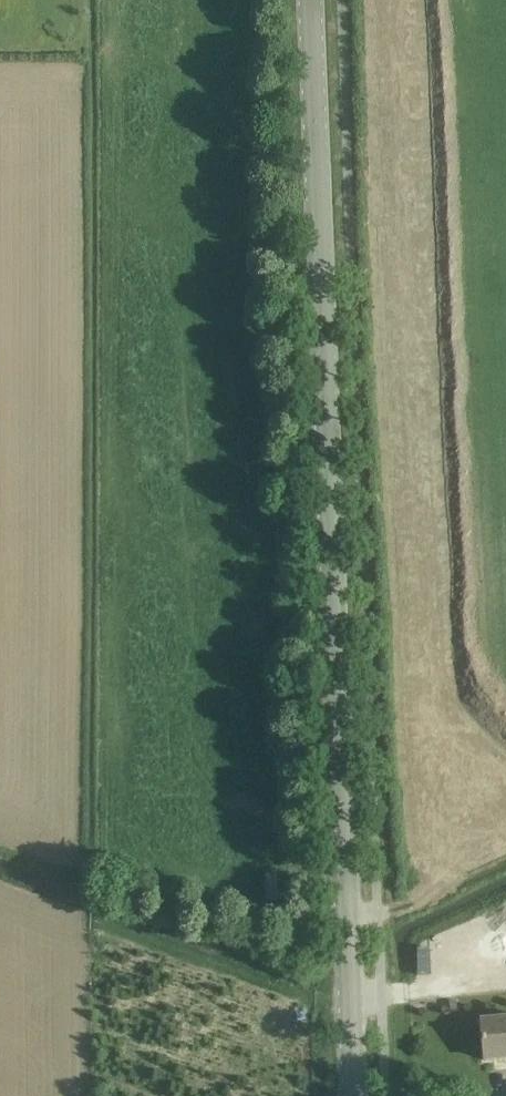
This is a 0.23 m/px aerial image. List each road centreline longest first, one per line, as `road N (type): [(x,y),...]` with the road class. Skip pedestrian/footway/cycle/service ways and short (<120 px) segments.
road 1 (secondary): [(358,1095),(313,0)]

